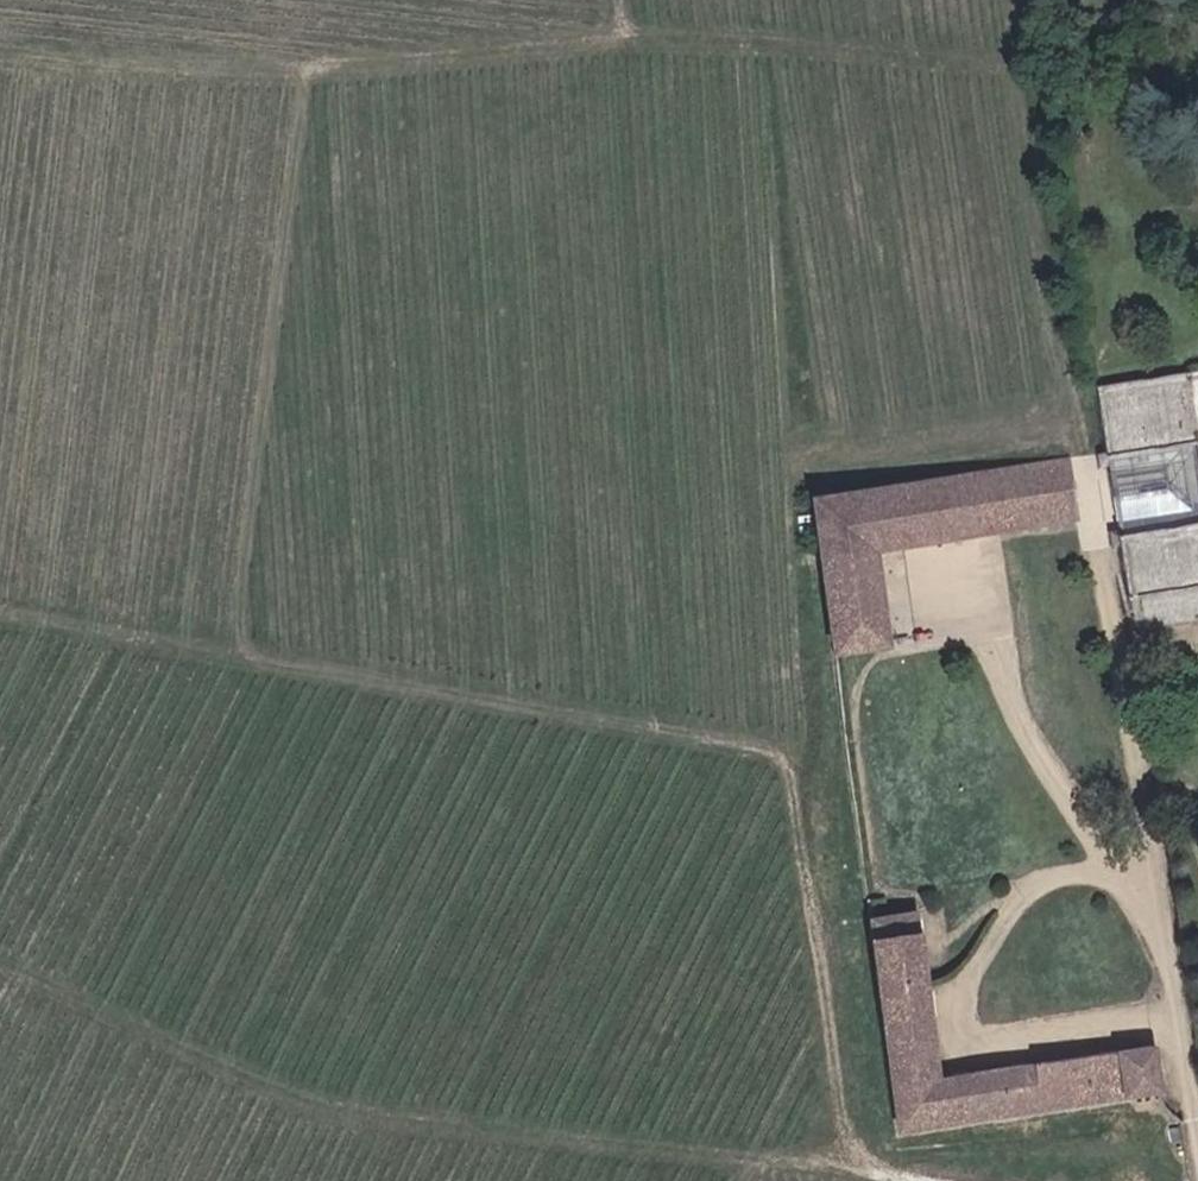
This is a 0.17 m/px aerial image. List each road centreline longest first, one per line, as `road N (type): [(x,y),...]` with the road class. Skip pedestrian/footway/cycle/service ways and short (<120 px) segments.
road 1 (track): [(932,1180),(361,1116),(283,1092),(0,958)]

